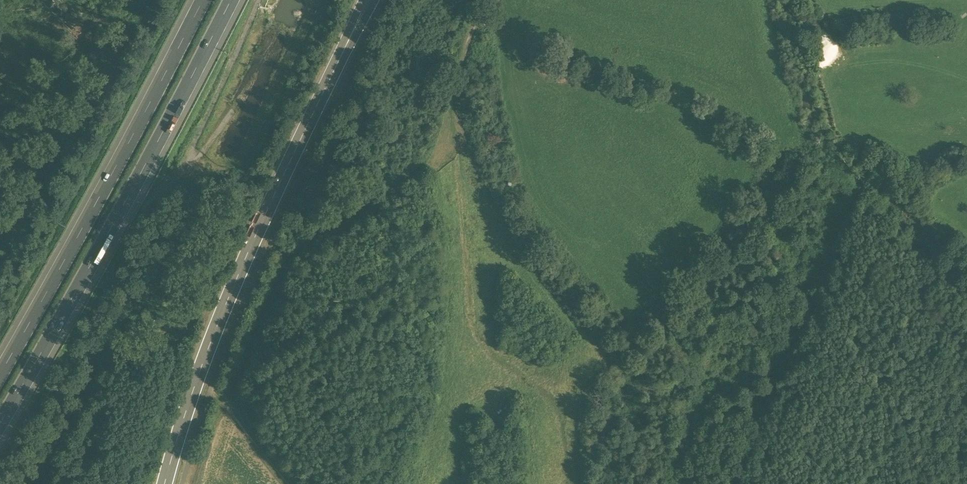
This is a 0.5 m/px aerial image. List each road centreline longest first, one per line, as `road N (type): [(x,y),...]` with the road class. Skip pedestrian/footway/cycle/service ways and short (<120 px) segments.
road 1 (track): [(197,483),(220,398),(290,256),(424,168),(442,136),(484,0)]
road 2 (unclassified): [(166,483),(226,305),(371,0)]
road 3 (motorway): [(0,427),(227,0)]
road 4 (motorway): [(202,0),(0,375)]
road 5 (track): [(31,483),(81,396),(112,363),(226,305)]
road 6 (track): [(286,483),(220,398),(195,389)]

